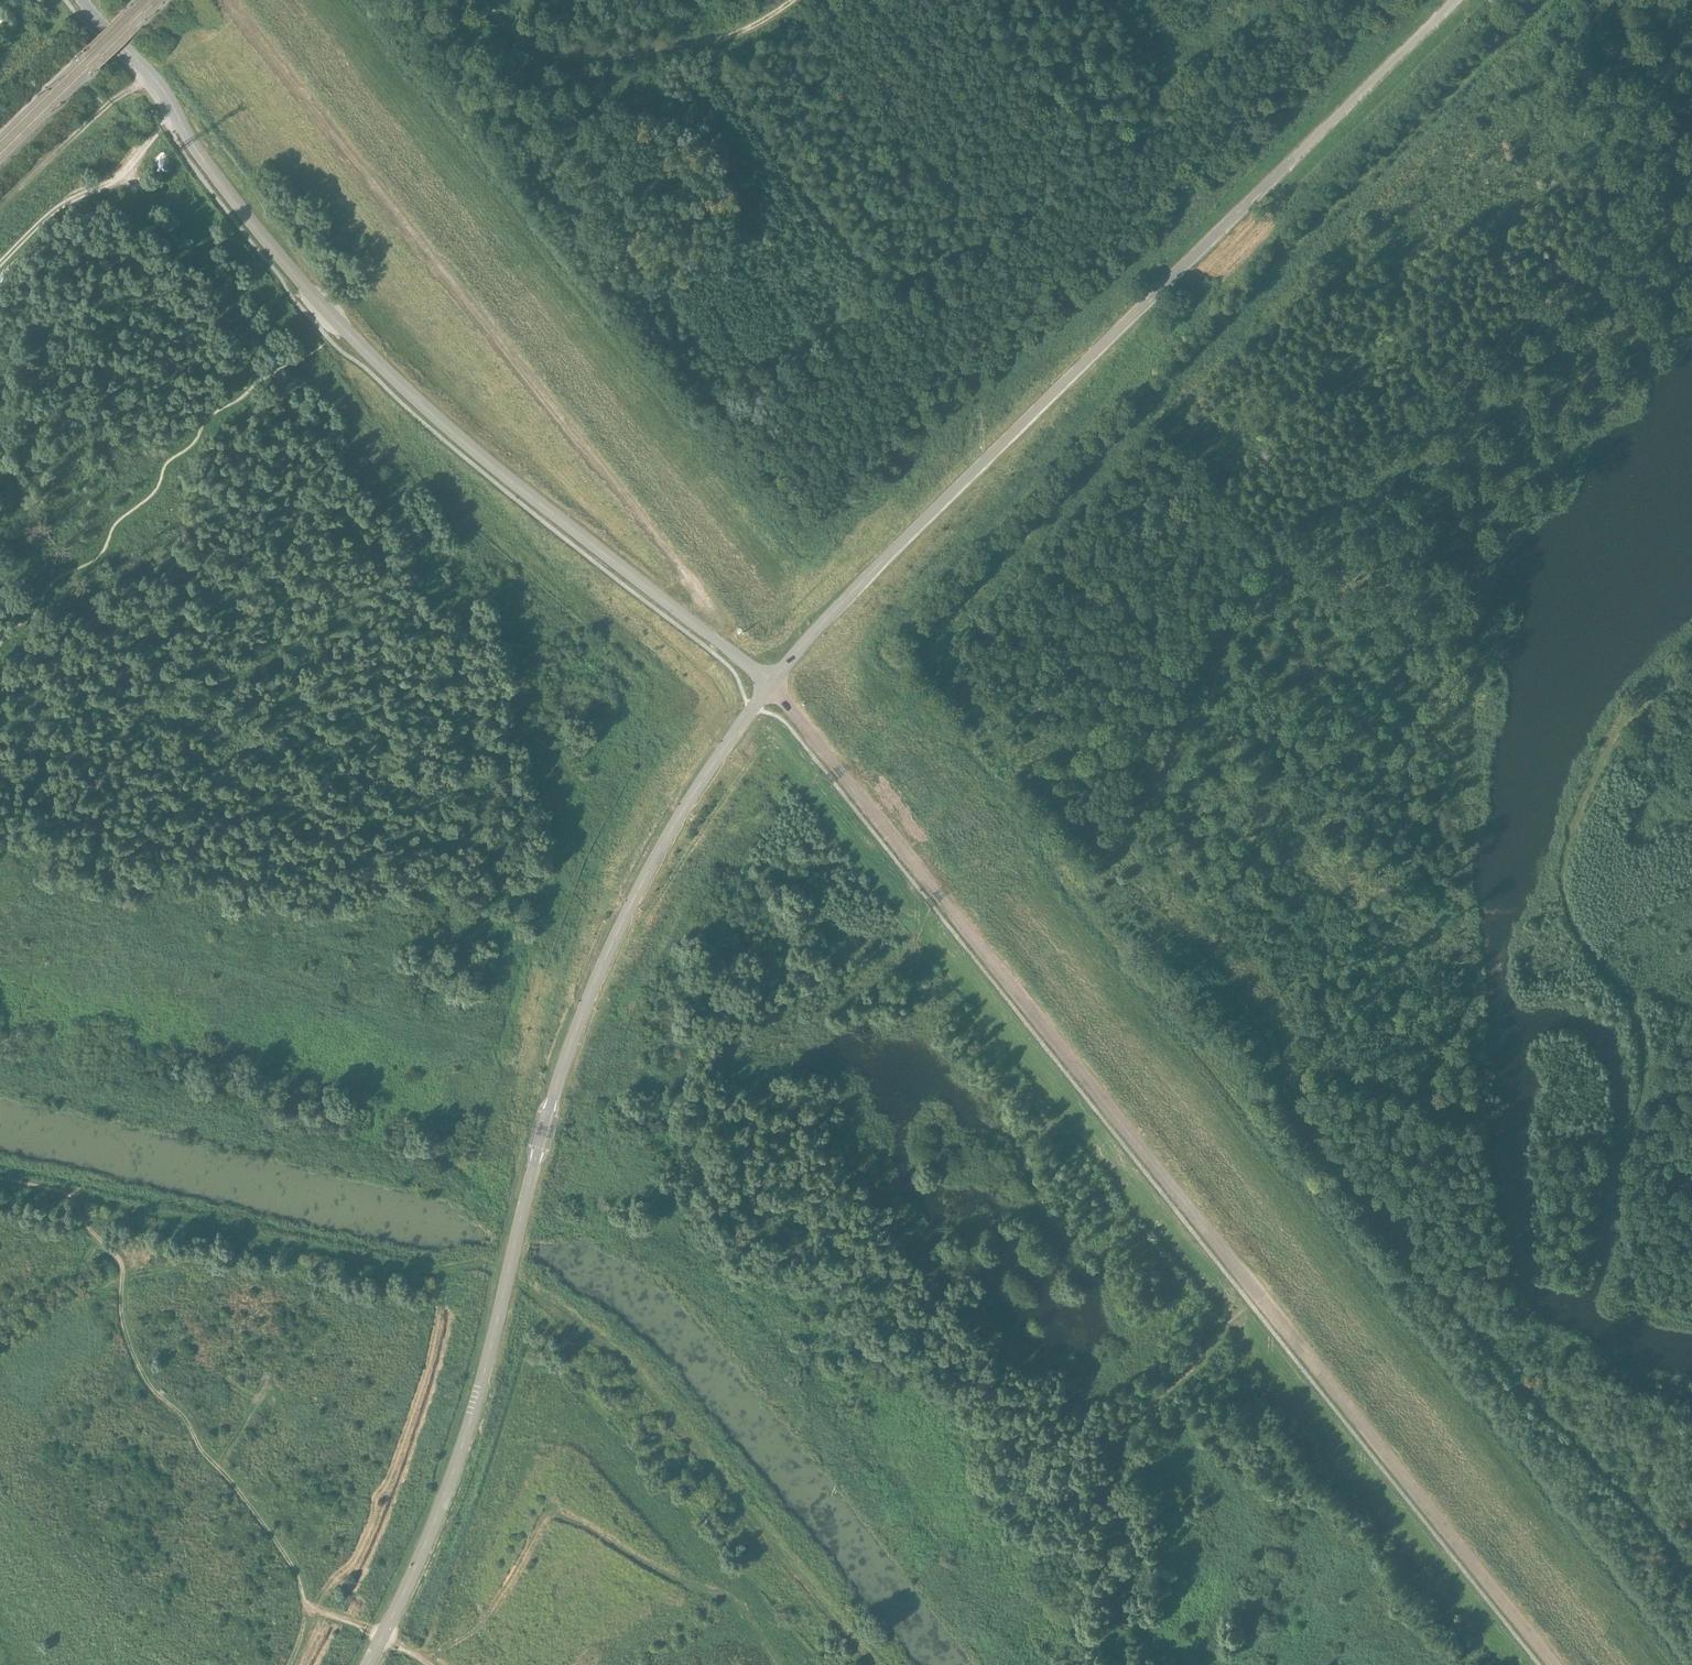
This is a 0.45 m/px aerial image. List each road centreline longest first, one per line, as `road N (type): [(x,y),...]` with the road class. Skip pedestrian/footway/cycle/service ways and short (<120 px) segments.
road 1 (unclassified): [(1557,1664),(772,683)]
road 2 (tertiary): [(366,1664),(476,1409),(542,1129),(603,961),(676,820),(772,683)]
road 3 (tertiary): [(772,683),(427,409),(296,276),(199,154),(149,73),(83,0)]
road 4 (tertiary): [(772,683),(882,560),(1454,0)]
road 5 (track): [(719,641),(729,628),(226,0)]
road 6 (track): [(170,125),(151,137),(135,175),(283,366)]
road 7 (track): [(0,210),(150,75)]
road 8 (track): [(0,265),(62,203),(135,175)]

